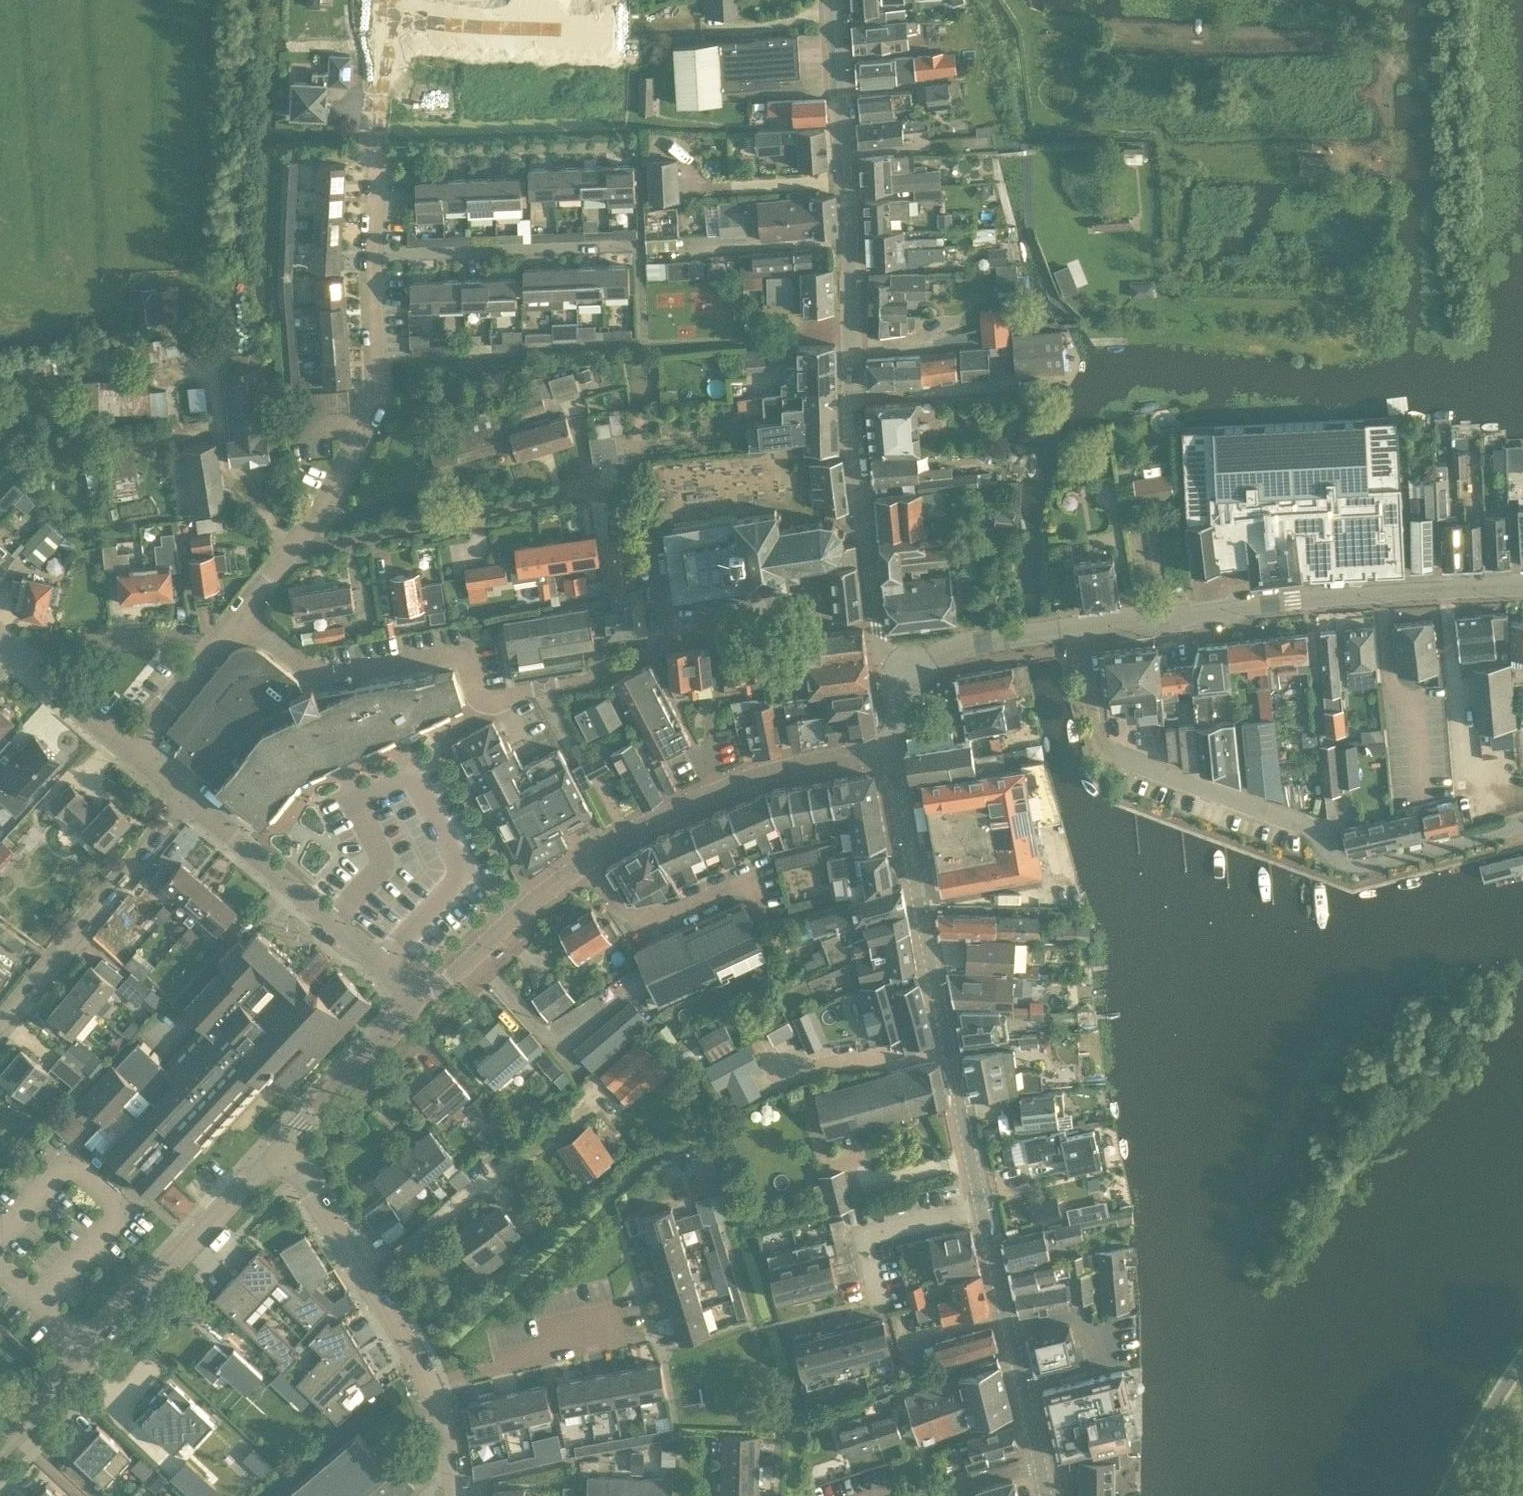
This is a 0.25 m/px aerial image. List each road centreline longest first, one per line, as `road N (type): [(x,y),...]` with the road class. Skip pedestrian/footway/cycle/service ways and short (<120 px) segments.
road 1 (unclassified): [(874,621),(856,451),(834,0)]
road 2 (residential): [(897,748),(740,784),(663,813),(585,862),(418,1002)]
road 3 (residential): [(292,553),(593,490),(649,536),(677,644)]
road 4 (secondary): [(984,1208),(897,748)]
road 5 (secondary): [(1075,632),(1307,598),(1522,585)]
road 6 (residential): [(0,1449),(286,1143)]
road 7 (unclassified): [(1299,828),(1123,763),(1092,734),(1075,632)]
road 8 (residential): [(292,553),(379,399),(374,261)]
road 9 (residential): [(484,707),(470,652),(322,679),(237,623)]
road 10 (residential): [(0,1024),(184,801)]
road 11 (residential): [(364,1266),(599,1098)]
road 12 (residential): [(249,857),(312,786),(484,707)]
road 13 (residential): [(637,251),(374,261)]
road 14 (residential): [(637,146),(374,155)]
road 15 (secondary): [(1045,1463),(984,1208)]
road 16 (unclassified): [(1299,828),(1342,863),(1365,870),(1522,829)]
road 17 (residential): [(430,1378),(649,1331)]
road 18 (residential): [(418,1002),(249,857)]
road 19 (residential): [(22,662),(66,645),(237,623)]
road 20 (residential): [(484,707),(608,676),(677,644)]
road 21 (residential): [(984,1208),(863,1233),(878,1301)]
road 22 (residential): [(286,1143),(418,1002)]
road 23 (secondary): [(913,679),(950,654),(1075,632)]
road 24 (residential): [(134,758),(237,623)]
road 25 (unclassified): [(1448,1495),(1522,1355)]
road 26 (residential): [(134,758),(22,662)]
road 27 (residential): [(364,1266),(286,1143)]
road 28 (residential): [(677,644),(820,627)]
road 29 (residential): [(1045,1463),(907,1495)]
road 30 (residential): [(430,1378),(364,1266)]
road 31 (residential): [(451,1495),(430,1378)]

